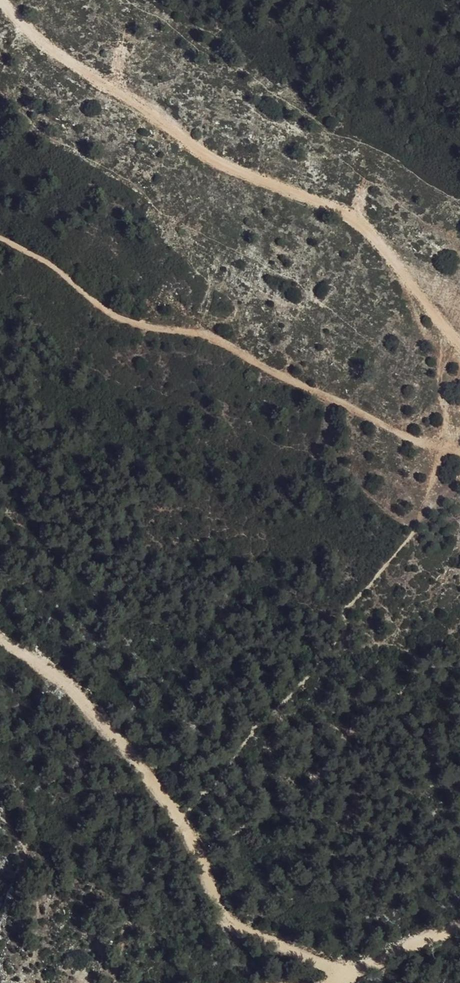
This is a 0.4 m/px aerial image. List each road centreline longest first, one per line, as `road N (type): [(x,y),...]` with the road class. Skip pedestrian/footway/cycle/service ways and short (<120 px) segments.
road 1 (track): [(6,0),(73,65),(144,100),(217,160),(341,210),(459,346)]
road 2 (track): [(0,238),(115,317),(200,334),(394,429),(459,452)]
road 3 (track): [(347,975),(232,920),(199,849),(137,758),(61,679),(0,644)]
road 4 (track): [(322,982),(459,930)]

